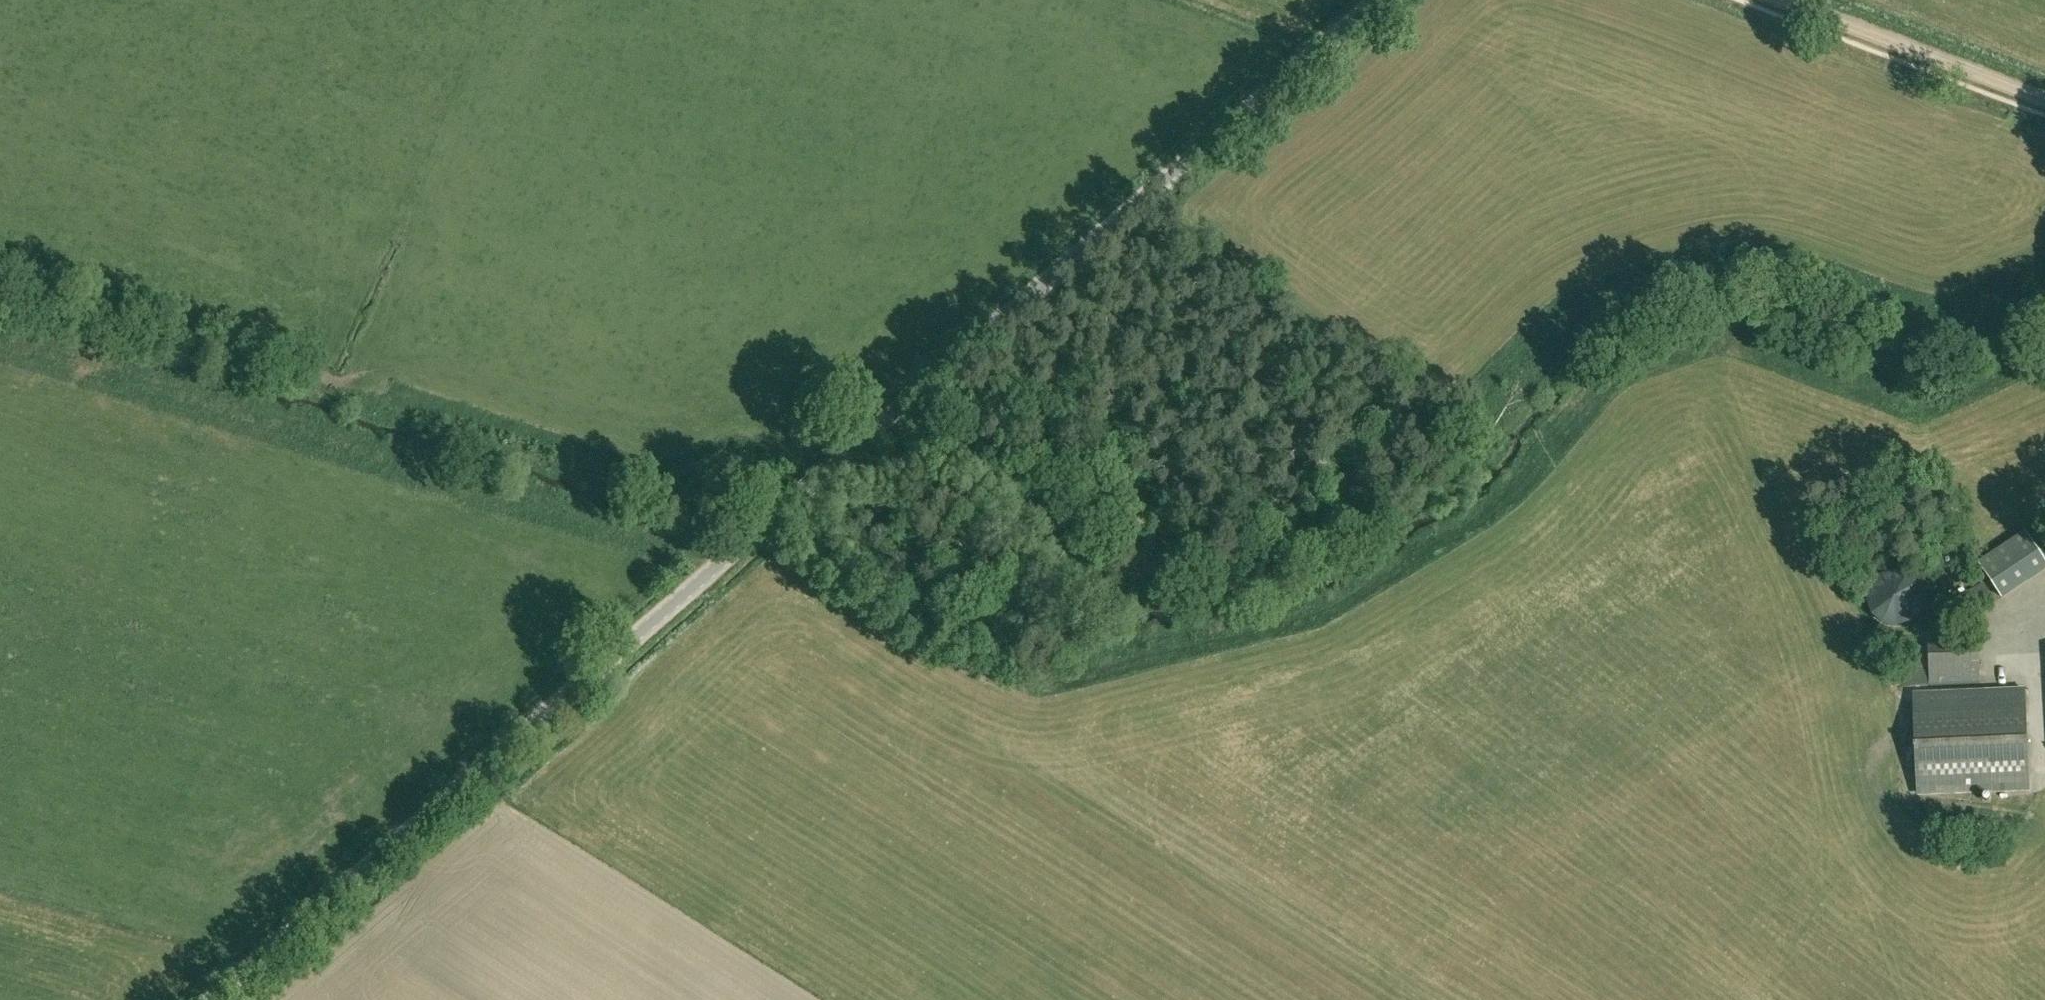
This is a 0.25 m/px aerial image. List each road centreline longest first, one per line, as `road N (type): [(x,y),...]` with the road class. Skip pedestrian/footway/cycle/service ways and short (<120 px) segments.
road 1 (unclassified): [(215,999),(1381,0)]
road 2 (track): [(2044,111),(1755,0)]

